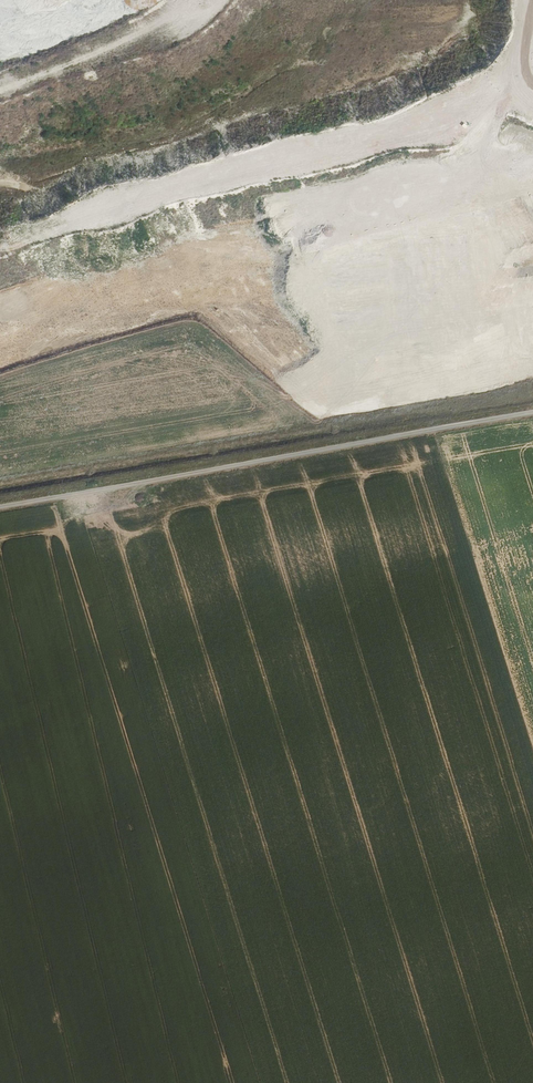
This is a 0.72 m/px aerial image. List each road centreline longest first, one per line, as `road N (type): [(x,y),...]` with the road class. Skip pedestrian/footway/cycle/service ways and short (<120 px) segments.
road 1 (track): [(0,511),(532,416)]

